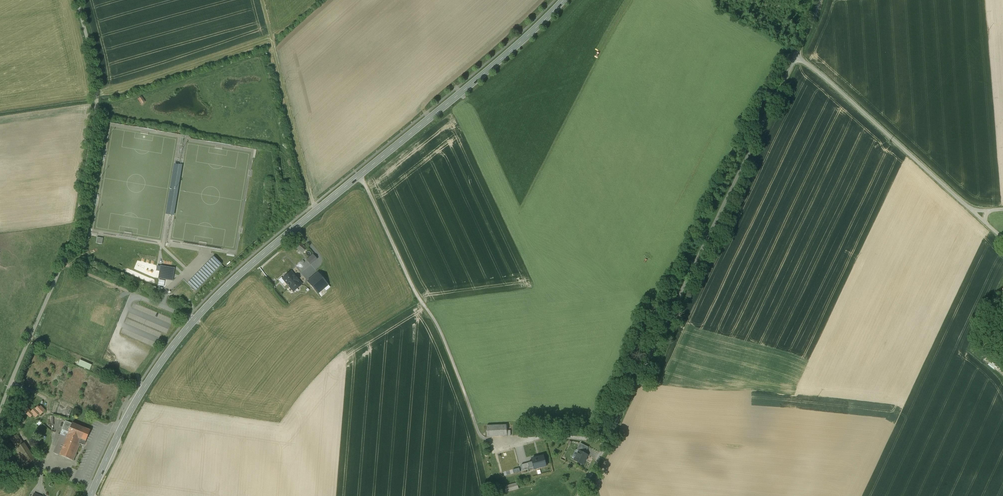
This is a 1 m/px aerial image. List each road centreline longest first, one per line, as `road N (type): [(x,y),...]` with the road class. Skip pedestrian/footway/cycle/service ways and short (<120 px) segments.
road 1 (tertiary): [(91,495),(141,392),(204,309),(564,0)]
road 2 (residential): [(578,495),(797,56)]
road 3 (unclassified): [(0,411),(74,236),(82,194),(97,100),(78,0)]
road 4 (unclassified): [(1002,209),(975,213),(797,56)]
road 5 (track): [(317,210),(262,0)]

